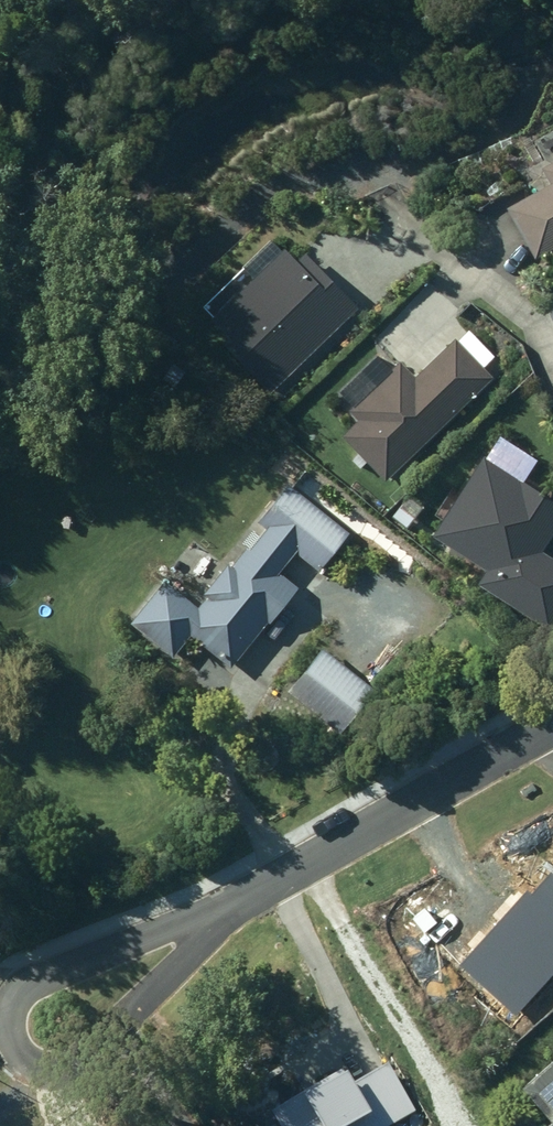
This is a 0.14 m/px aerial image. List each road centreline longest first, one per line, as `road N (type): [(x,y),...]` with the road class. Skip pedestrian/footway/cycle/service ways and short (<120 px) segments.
road 1 (residential): [(552,721),(217,917)]
road 2 (residential): [(217,917),(87,1053),(58,1068),(30,1062),(10,1021),(17,994),(53,968)]
road 3 (residential): [(53,968),(217,917)]

